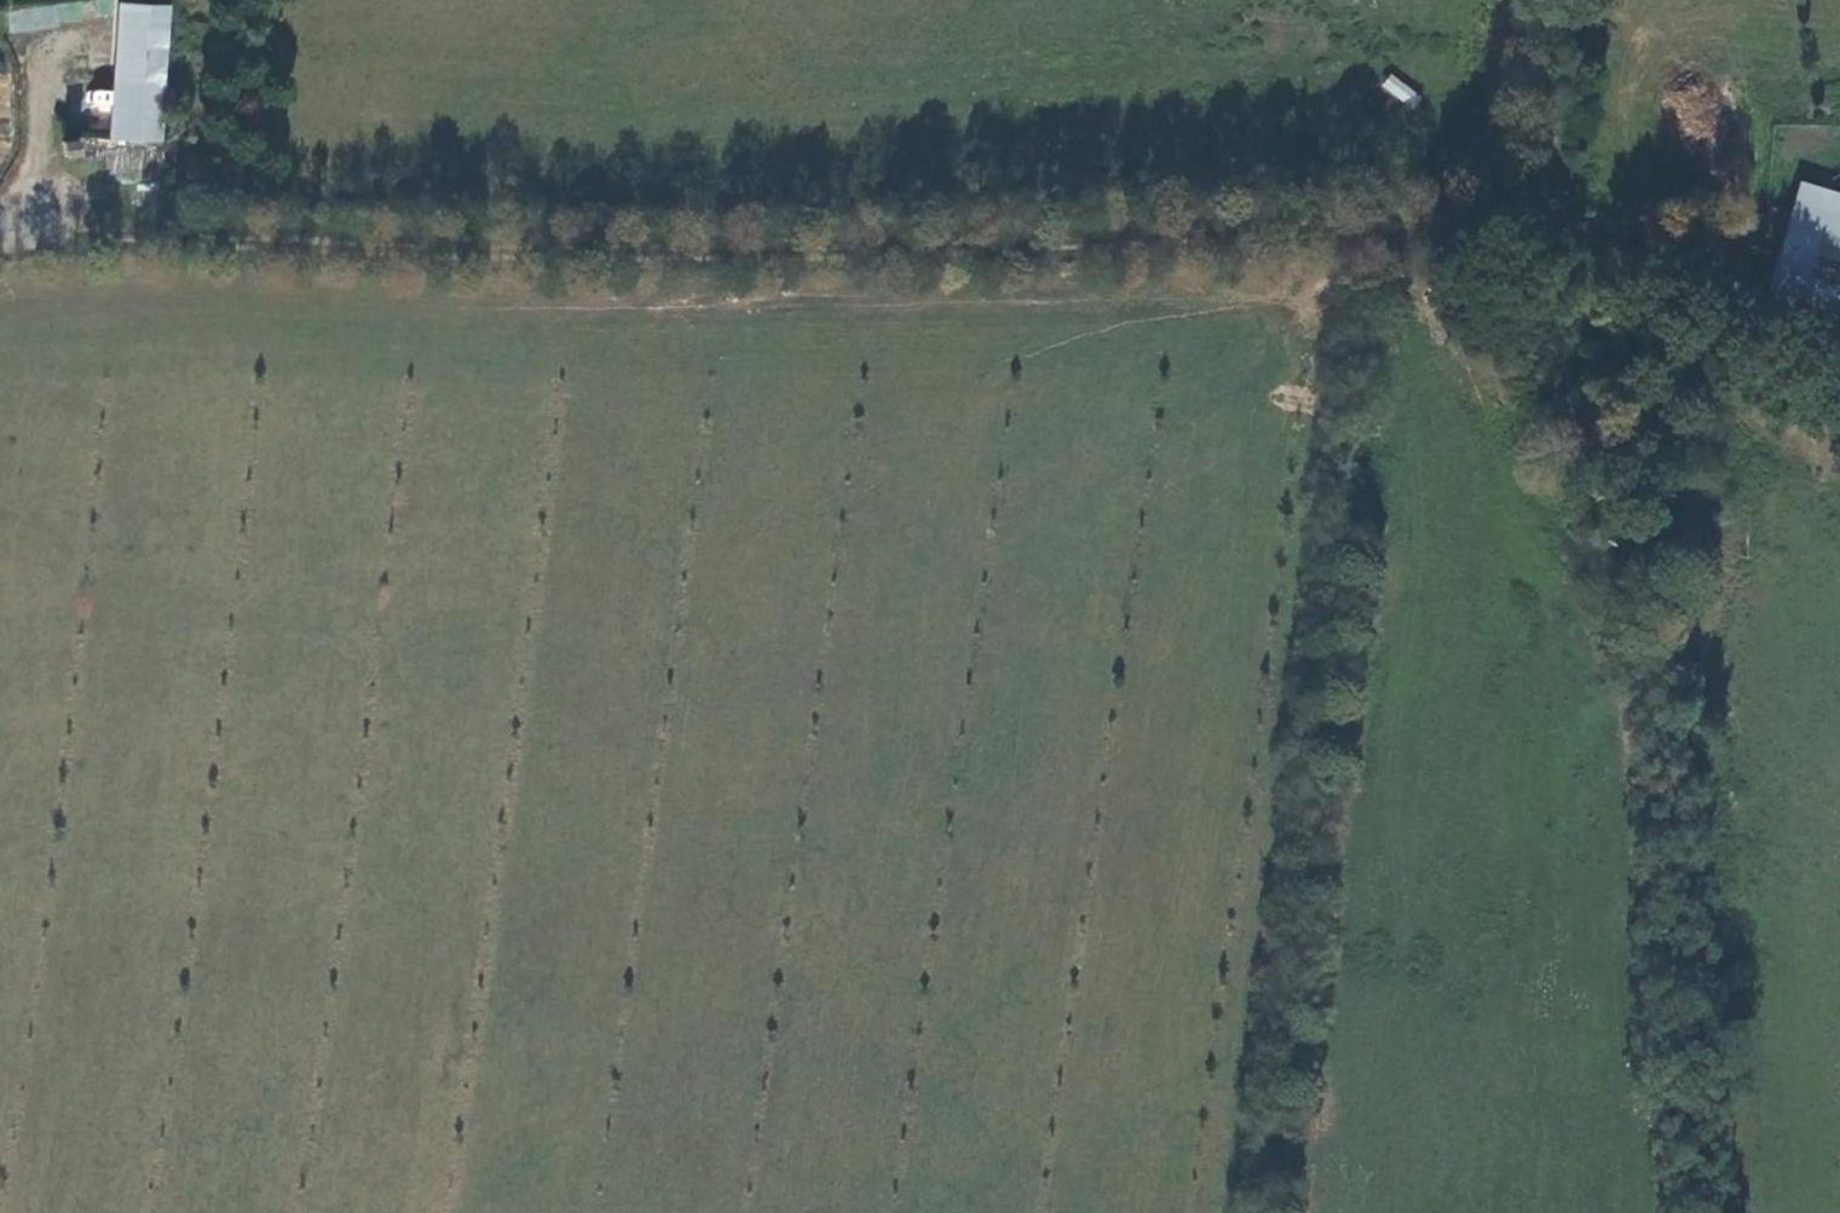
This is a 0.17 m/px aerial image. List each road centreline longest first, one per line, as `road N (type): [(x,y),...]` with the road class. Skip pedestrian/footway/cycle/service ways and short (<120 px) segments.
road 1 (track): [(1555,0),(1539,139),(1498,200),(1431,226),(843,258),(442,262),(121,237)]
road 2 (residential): [(0,237),(121,237)]

